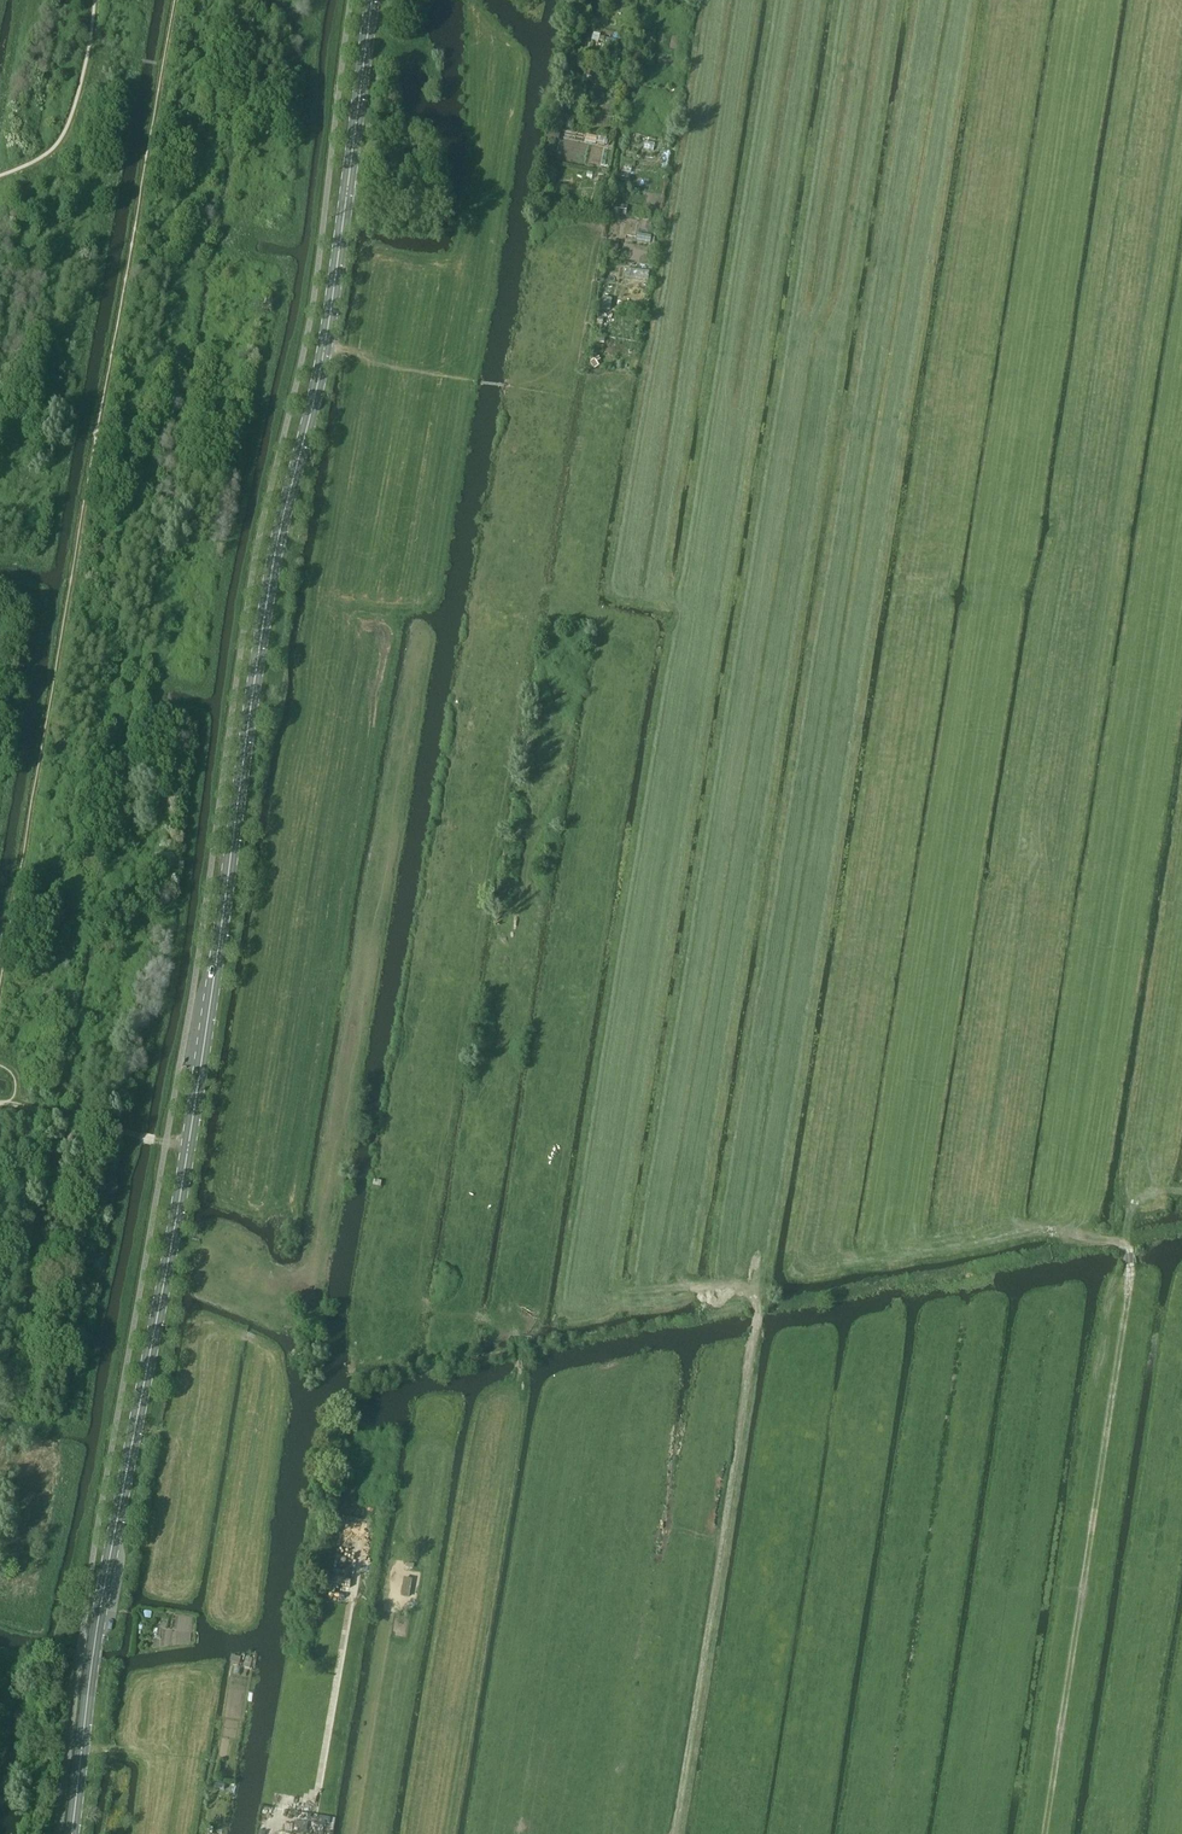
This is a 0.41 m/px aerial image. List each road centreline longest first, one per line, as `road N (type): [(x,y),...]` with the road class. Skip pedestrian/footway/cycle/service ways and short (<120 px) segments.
road 1 (secondary): [(71,1833),(94,1644),(200,1072),(264,614),(332,301),(372,0)]
road 2 (track): [(1046,1833),(1127,1308),(1123,1238),(1141,1183),(1181,948)]
road 3 (track): [(604,1273),(614,1288),(742,1288),(754,1314),(675,1833)]
road 4 (track): [(1181,1227),(654,1326)]

